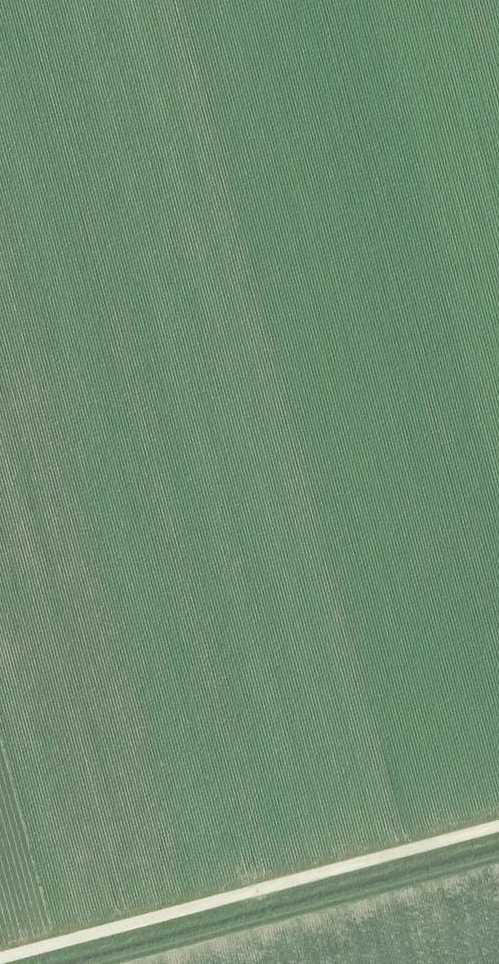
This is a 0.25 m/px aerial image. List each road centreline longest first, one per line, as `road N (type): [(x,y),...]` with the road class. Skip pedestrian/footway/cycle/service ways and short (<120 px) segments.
road 1 (track): [(498,827),(0,961)]

